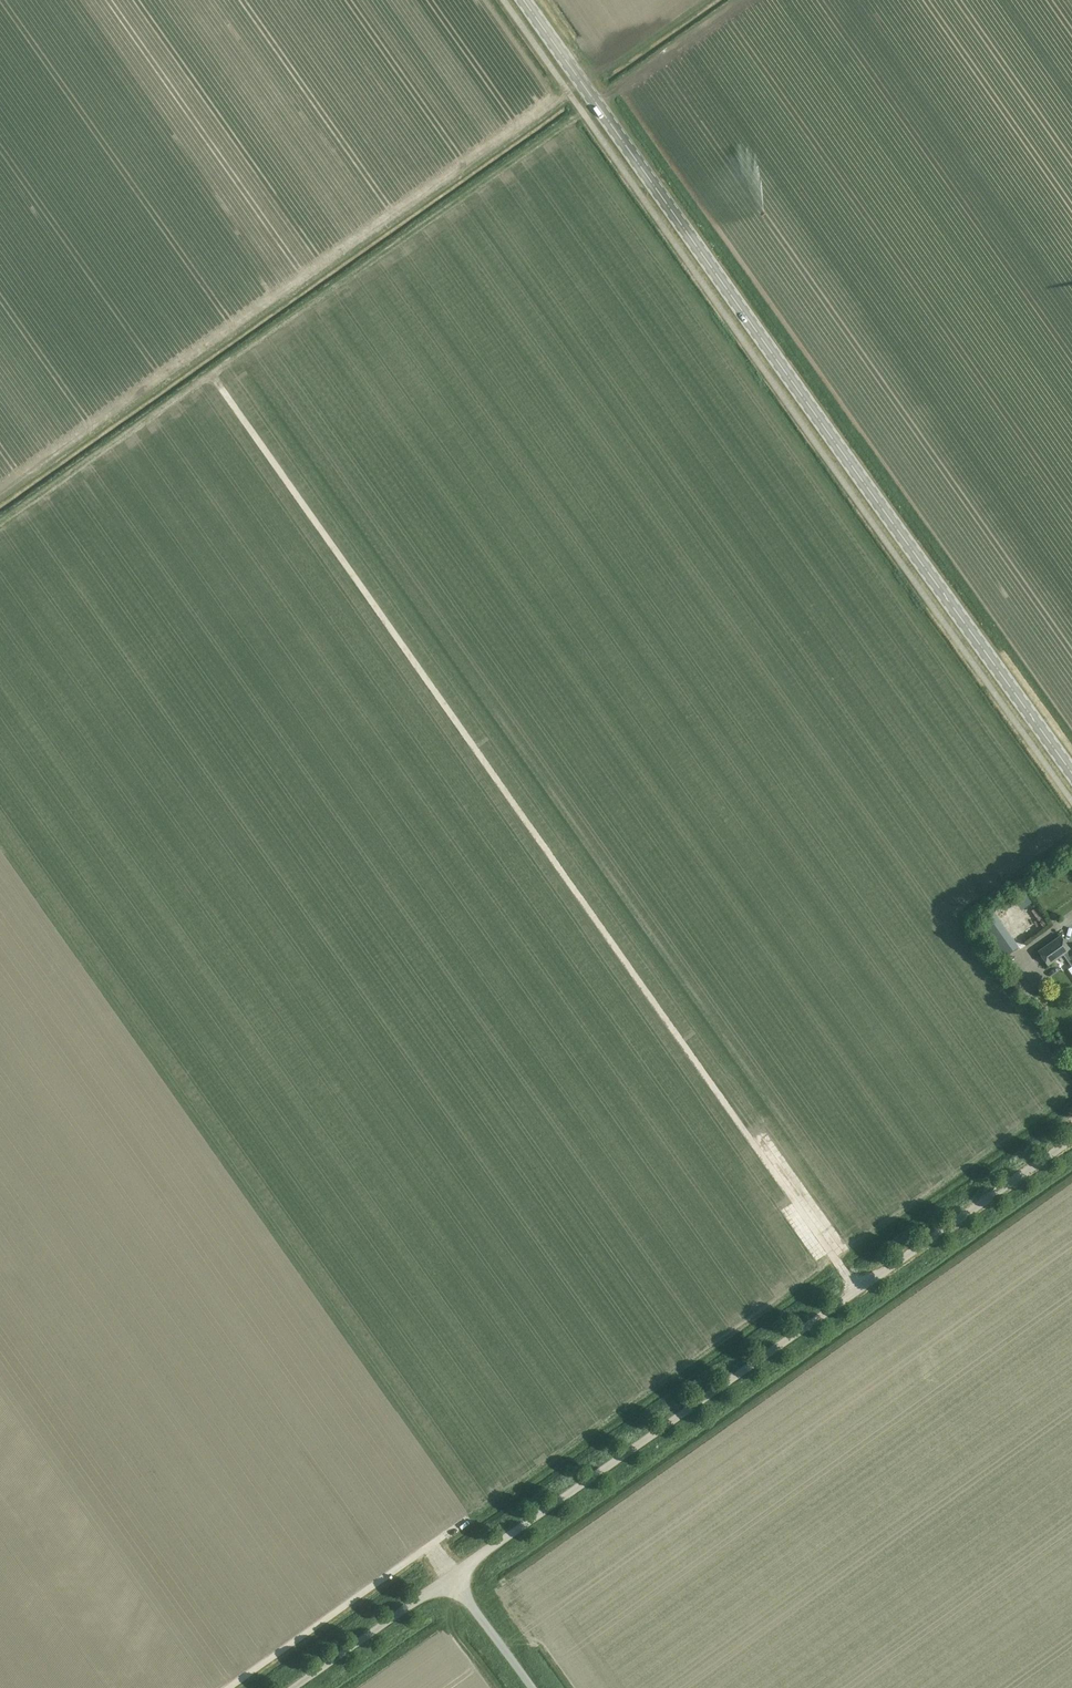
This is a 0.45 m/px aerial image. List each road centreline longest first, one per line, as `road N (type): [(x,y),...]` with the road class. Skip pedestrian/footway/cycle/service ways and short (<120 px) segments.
road 1 (unclassified): [(292,1687),(1071,1139)]
road 2 (secondary): [(1071,770),(525,0)]

